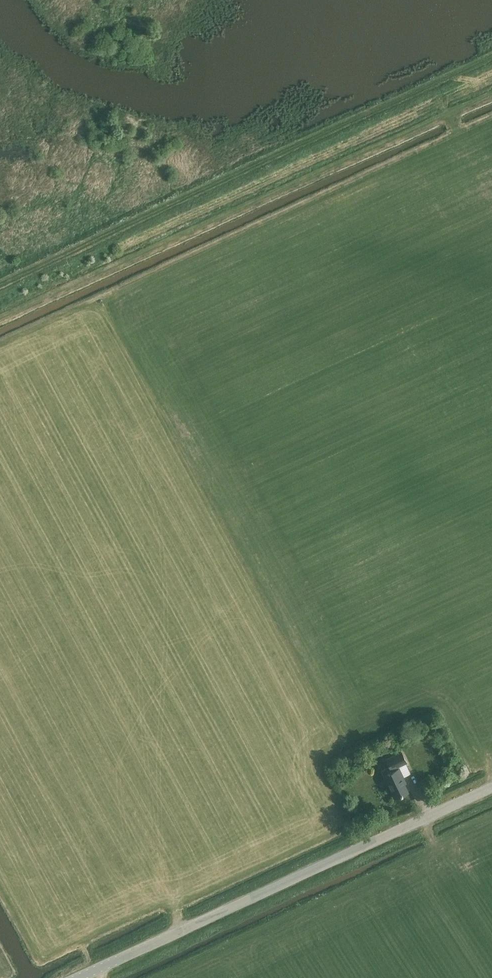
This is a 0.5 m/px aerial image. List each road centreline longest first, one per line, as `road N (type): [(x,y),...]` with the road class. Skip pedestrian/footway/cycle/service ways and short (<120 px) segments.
road 1 (tertiary): [(81,977),(491,789)]

